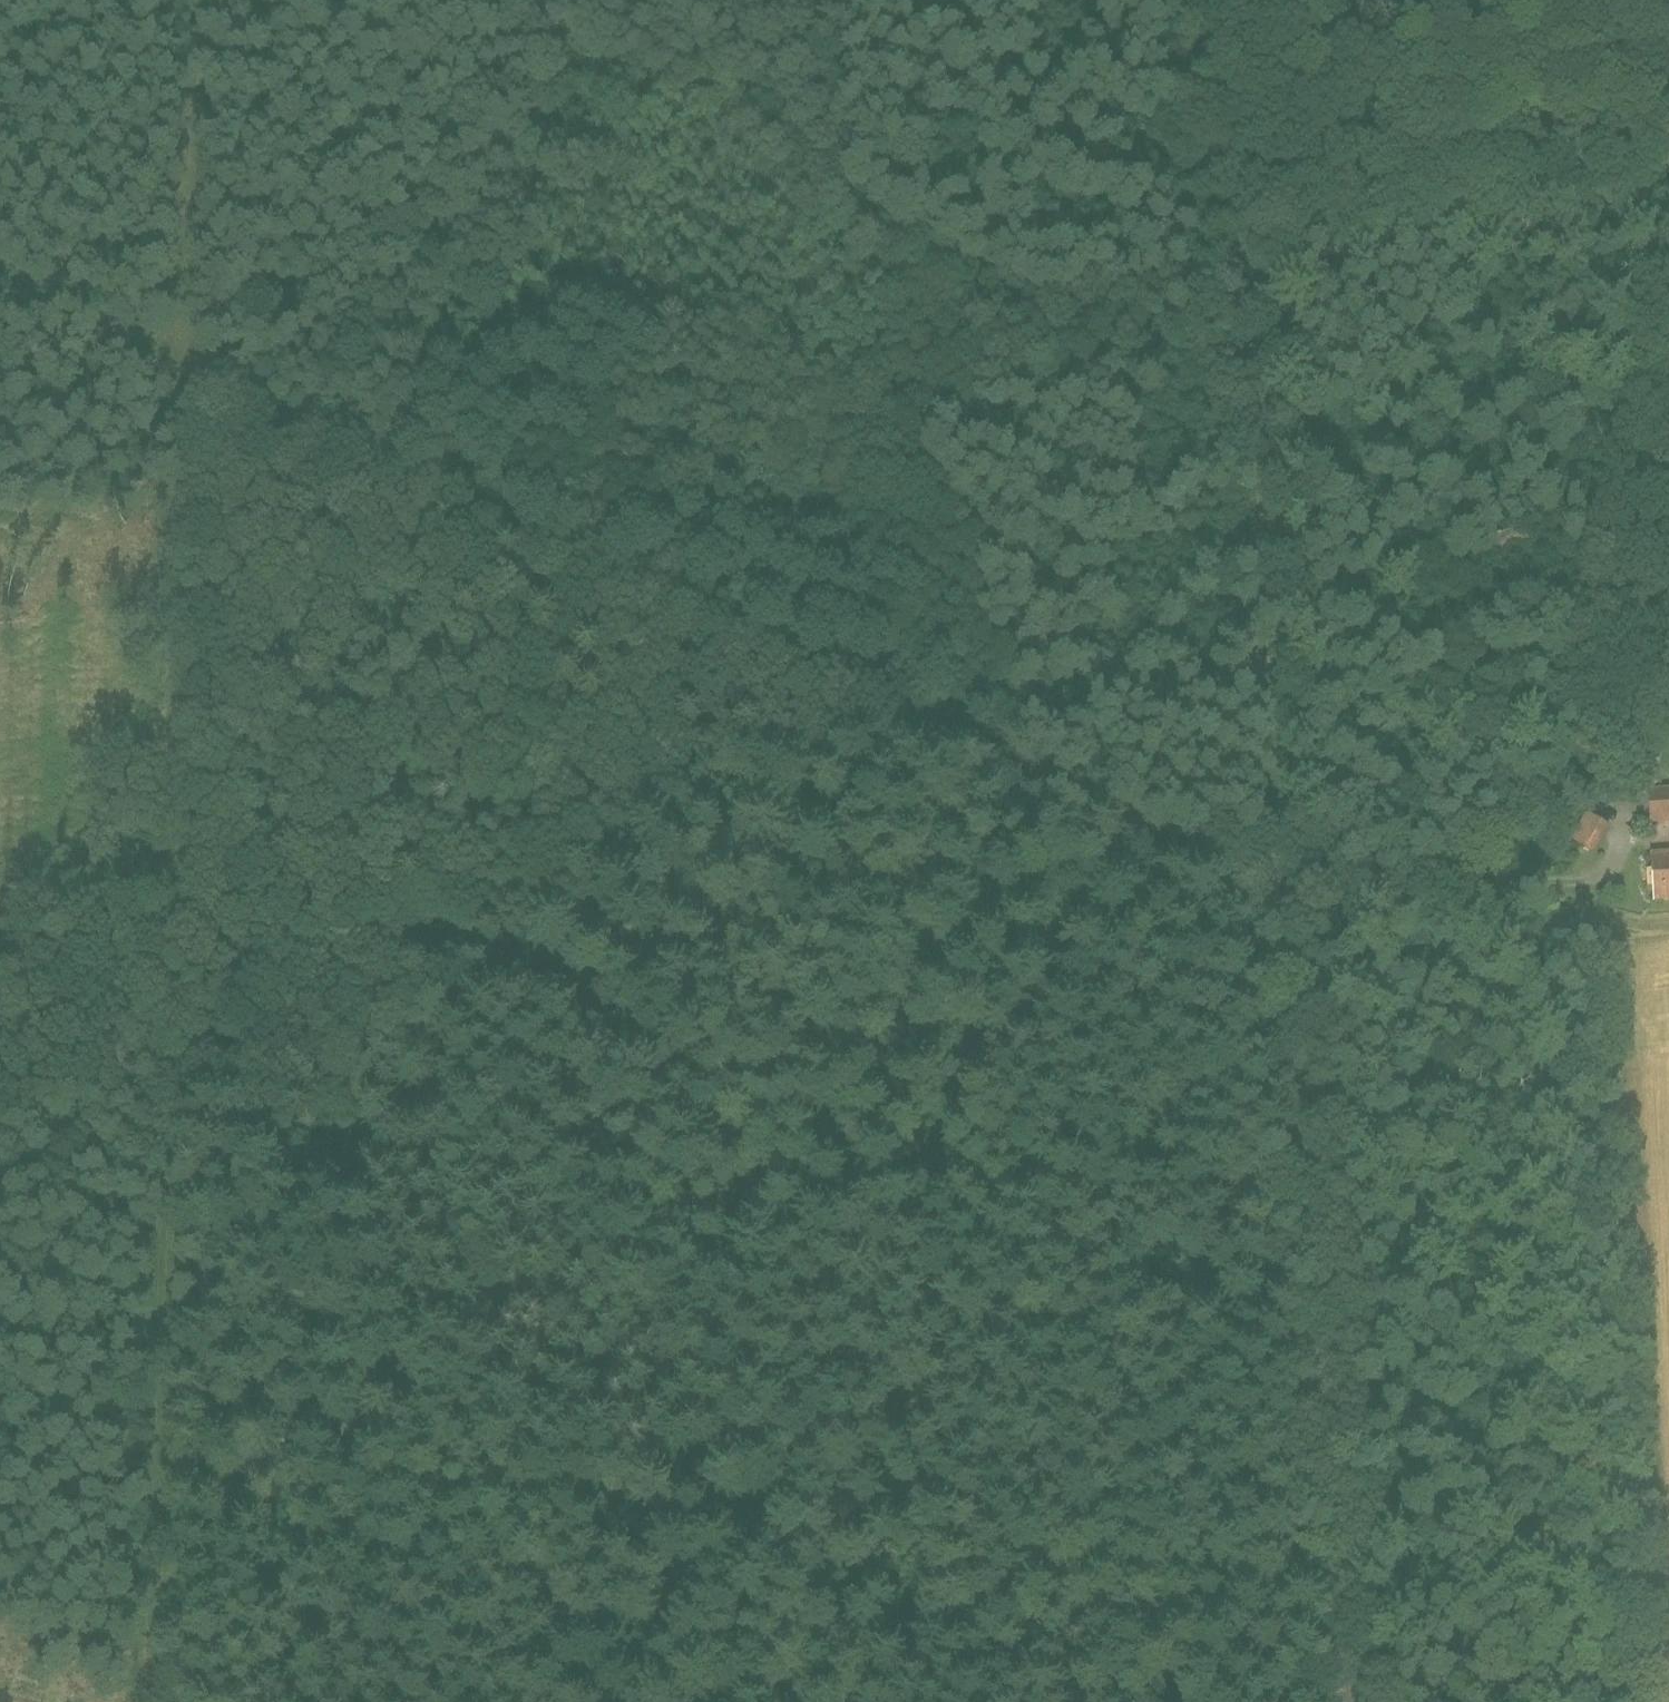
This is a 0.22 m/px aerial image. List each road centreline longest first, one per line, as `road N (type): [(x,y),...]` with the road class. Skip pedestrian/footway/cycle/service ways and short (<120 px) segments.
road 1 (track): [(1314,1701),(1276,882),(1649,870)]

